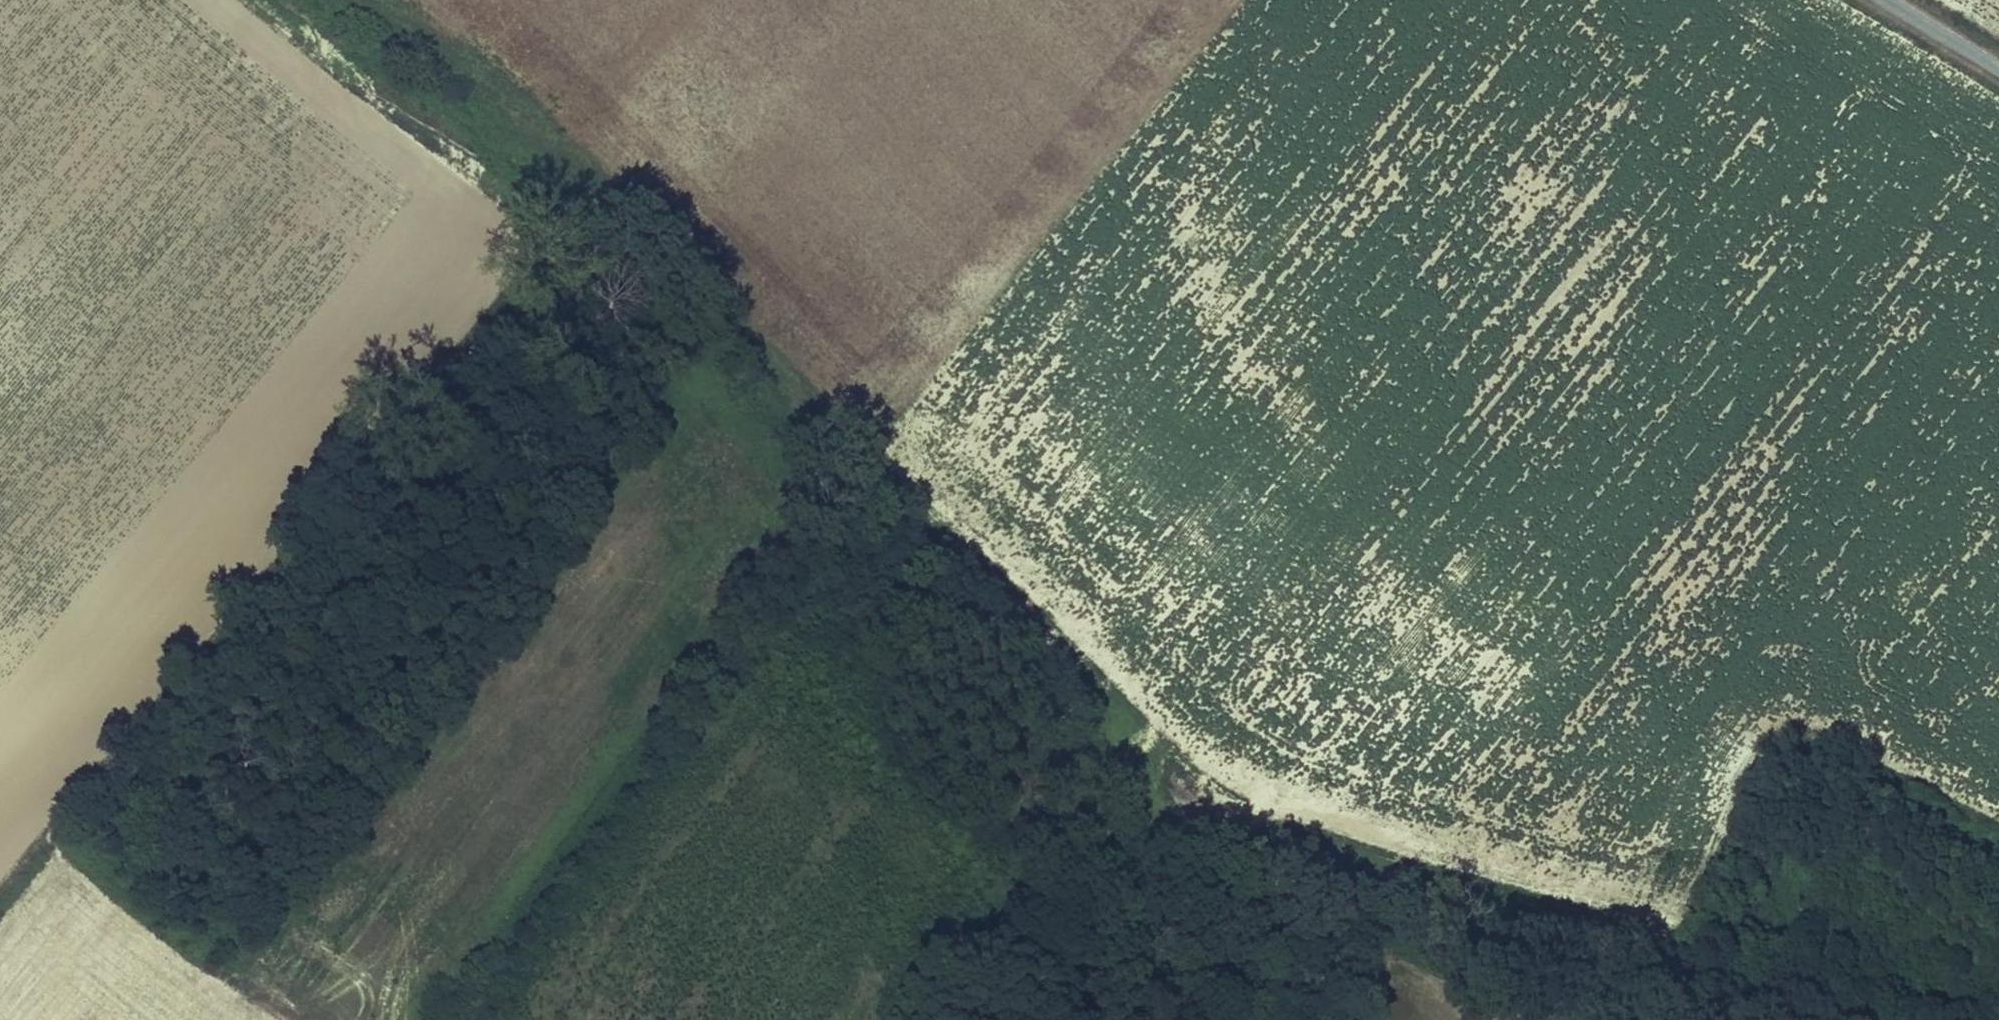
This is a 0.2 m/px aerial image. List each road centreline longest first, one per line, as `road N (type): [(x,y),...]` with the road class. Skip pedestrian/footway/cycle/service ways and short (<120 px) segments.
road 1 (unclassified): [(1884,0),(1998,71)]

